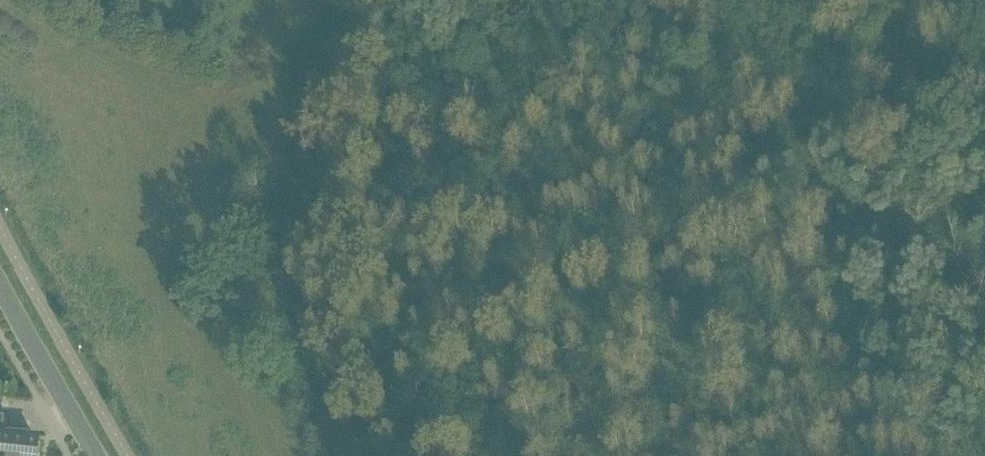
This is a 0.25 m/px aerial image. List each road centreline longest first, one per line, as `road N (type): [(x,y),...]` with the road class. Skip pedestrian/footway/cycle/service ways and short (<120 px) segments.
road 1 (tertiary): [(98,455),(0,283)]

